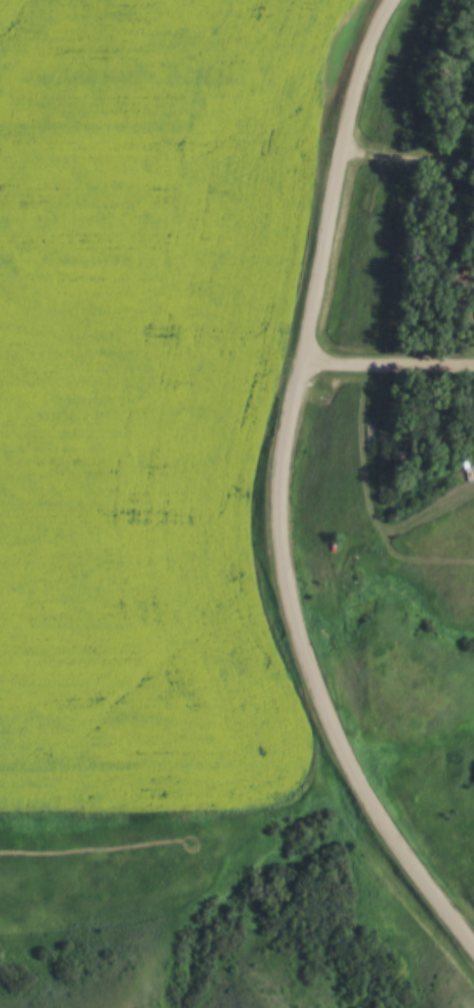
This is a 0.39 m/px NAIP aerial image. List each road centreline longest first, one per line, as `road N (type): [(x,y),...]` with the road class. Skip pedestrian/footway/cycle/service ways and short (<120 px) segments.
road 1 (residential): [(473,942),(413,867),(368,793),(329,715),(282,568),(284,460),(346,155),(366,63),(398,0)]

